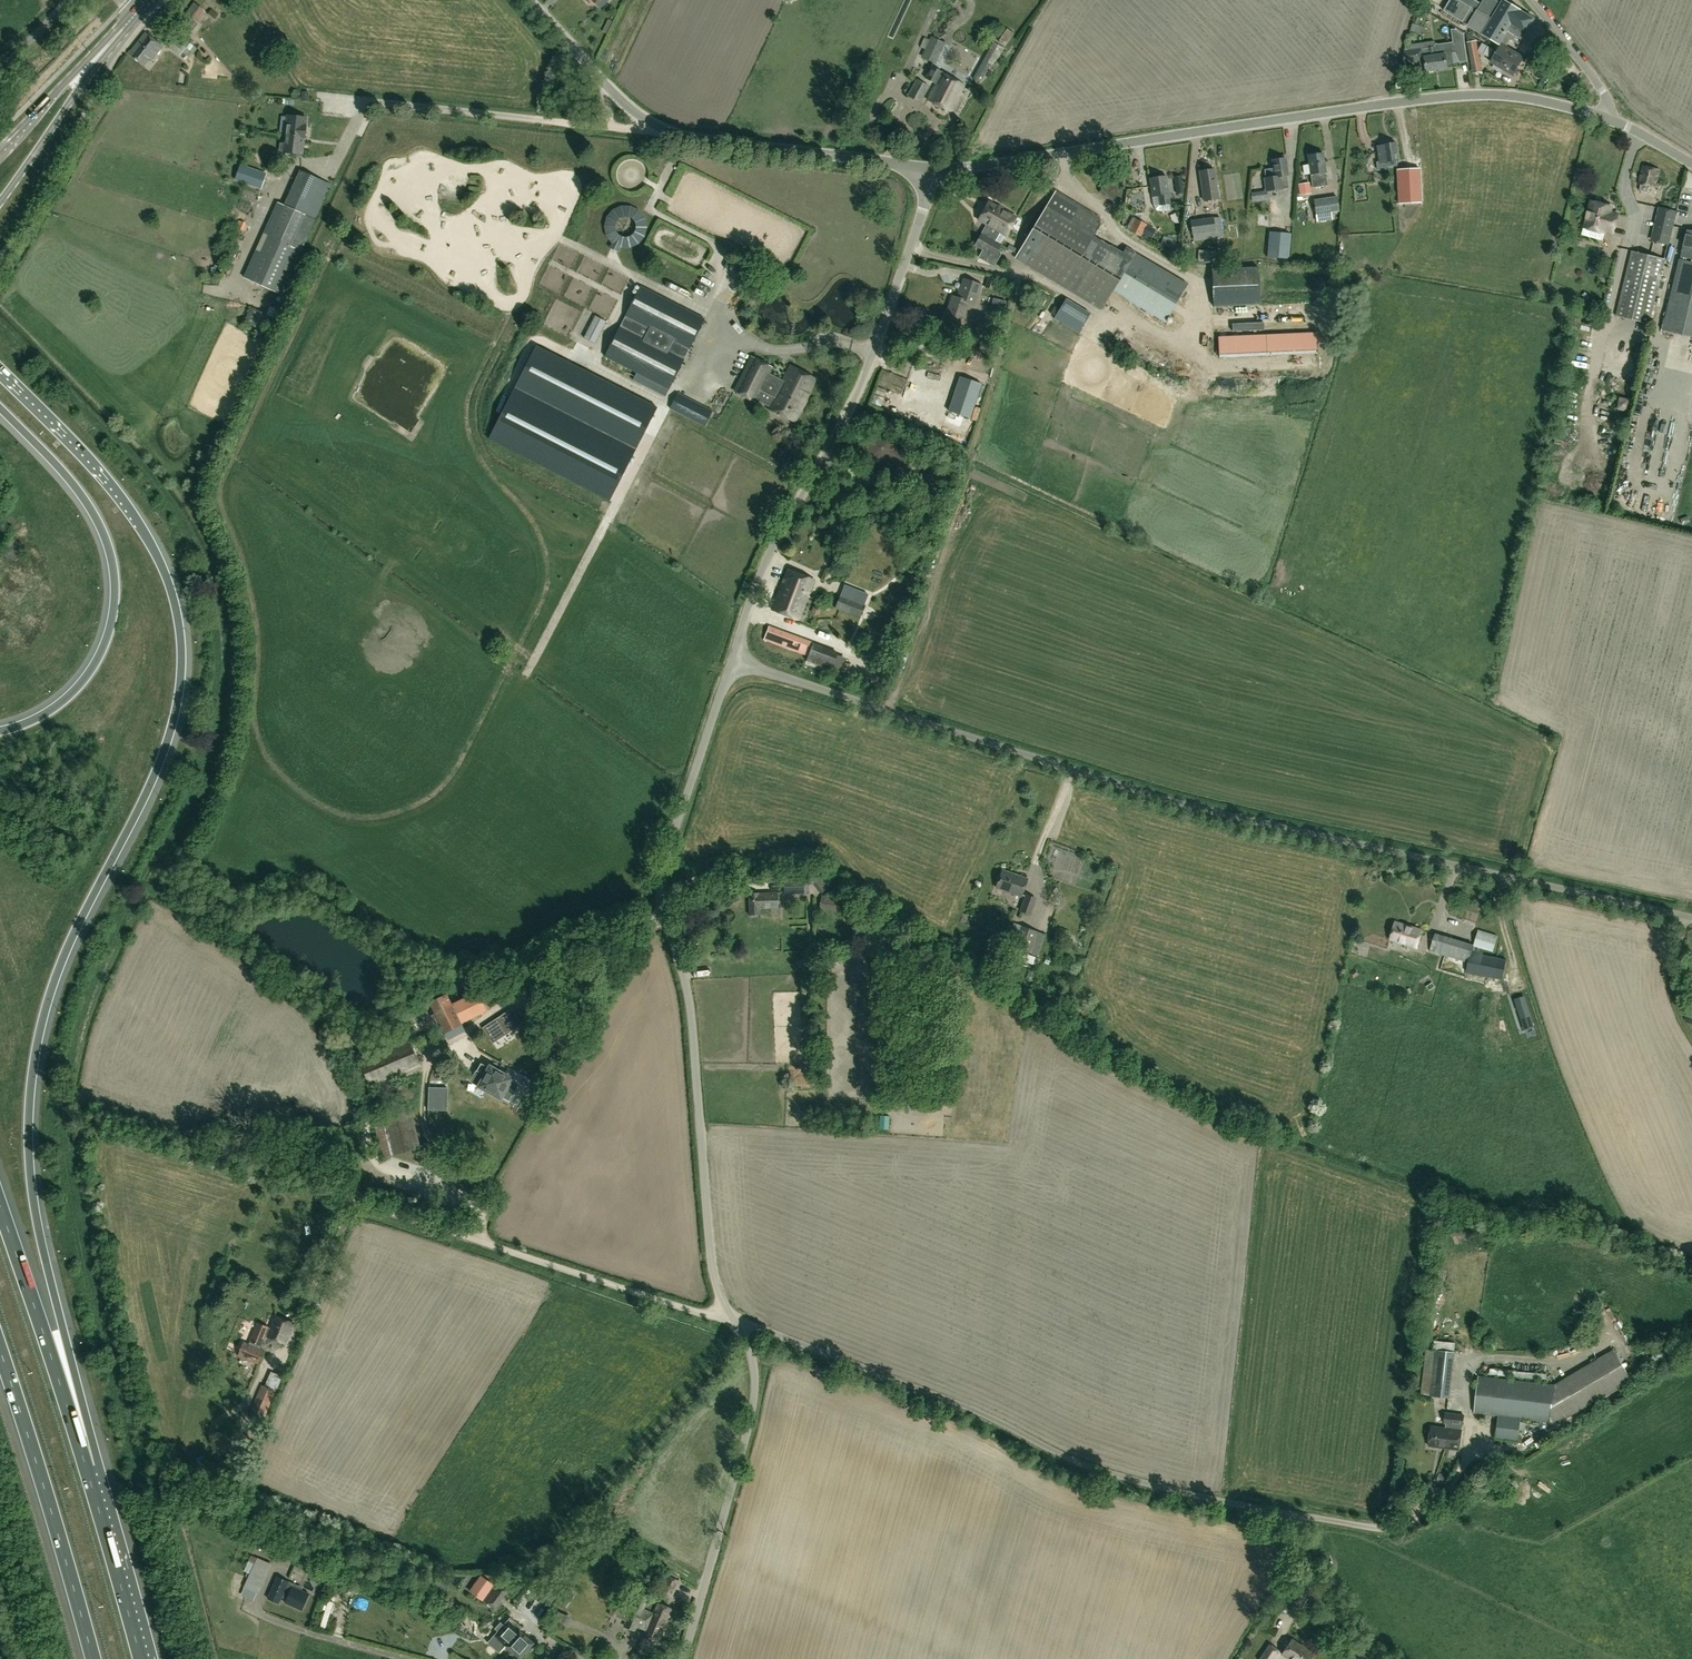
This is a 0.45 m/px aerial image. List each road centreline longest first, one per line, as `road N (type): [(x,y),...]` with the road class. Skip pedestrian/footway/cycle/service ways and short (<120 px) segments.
road 1 (motorway): [(86,1467),(30,1173),(33,1062),(60,964),(168,738),(180,637),(160,564),(123,498),(0,367)]
road 2 (unclassified): [(732,660),(1239,818),(1691,917)]
road 3 (unclassified): [(1391,1528),(1199,1496),(1092,1467),(970,1407),(733,1321)]
road 4 (unclassified): [(1607,117),(1519,95),(1447,93),(930,166)]
road 5 (unclassified): [(733,1321),(709,1256),(688,990),(658,895),(732,660)]
road 6 (unclassified): [(732,660),(764,563),(870,362),(930,166)]
road 7 (unclassified): [(930,166),(667,131),(625,104),(529,0)]
road 8 (unclassified): [(733,1321),(326,1195)]
road 9 (motorway): [(0,407),(89,506),(106,539),(114,592),(104,644),(77,687),(35,719),(0,731)]
road 10 (unclassified): [(682,1658),(754,1398),(752,1356),(733,1321)]
road 11 (motorway): [(0,1348),(93,1658)]
road 12 (motorway): [(86,1467),(0,1213)]
road 13 (secondary): [(0,202),(116,36)]
road 14 (motorway): [(140,1658),(86,1467)]
road 15 (secondary): [(116,36),(0,150)]
road 16 (unclassified): [(1607,117),(1606,95),(1529,0)]

